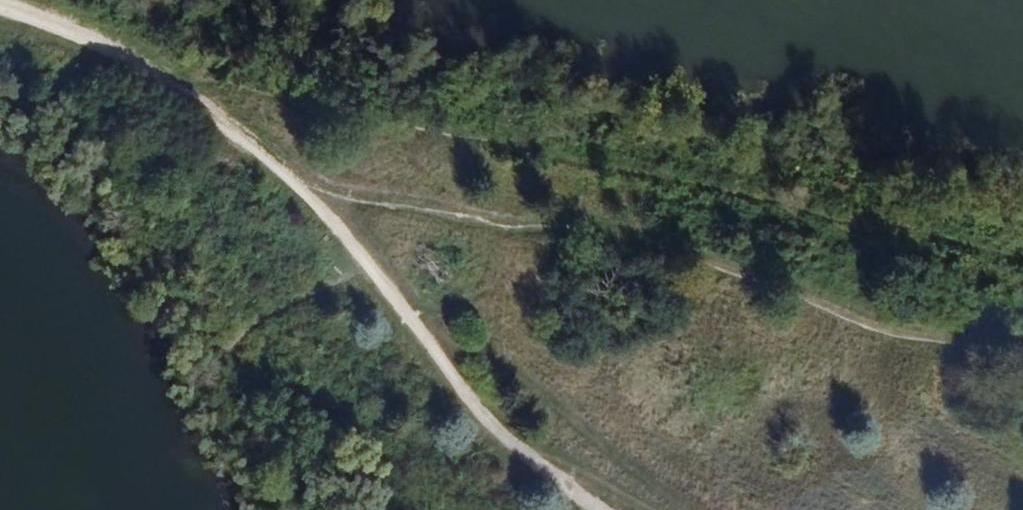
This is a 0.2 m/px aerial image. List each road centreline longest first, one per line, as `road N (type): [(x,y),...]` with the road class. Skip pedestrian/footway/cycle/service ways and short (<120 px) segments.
road 1 (track): [(596,509),(558,489),(508,438),(317,205),(231,128),(141,67)]
road 2 (track): [(141,67),(0,7)]

